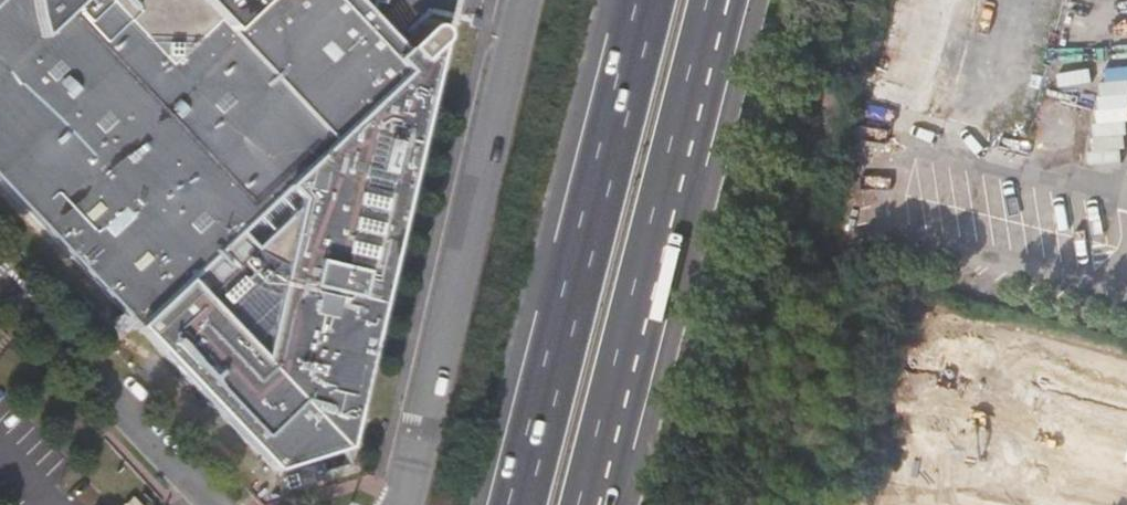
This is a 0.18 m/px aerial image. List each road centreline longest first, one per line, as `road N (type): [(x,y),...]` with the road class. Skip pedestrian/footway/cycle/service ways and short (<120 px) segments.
road 1 (motorway): [(591,504),(720,0)]
road 2 (motorway): [(645,0),(516,504)]
road 3 (unclassified): [(404,504),(525,0)]
road 4 (unclassified): [(213,504),(0,280)]

